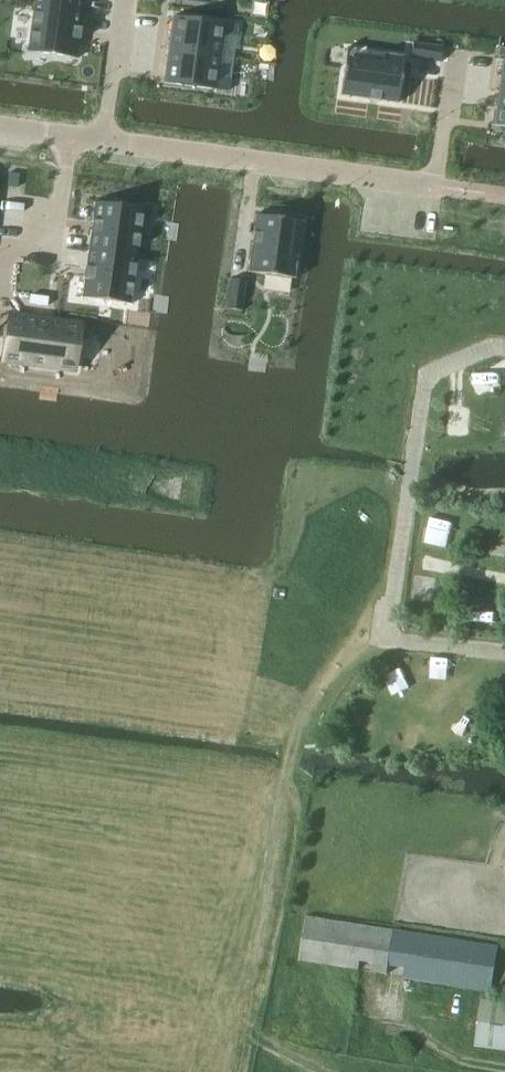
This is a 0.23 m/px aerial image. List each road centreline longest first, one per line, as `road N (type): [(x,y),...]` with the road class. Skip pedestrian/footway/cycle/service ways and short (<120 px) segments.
road 1 (track): [(251,1021),(305,736),(329,687),(387,637)]
road 2 (residential): [(104,141),(436,187)]
road 3 (residential): [(70,136),(53,254),(5,248),(0,282)]
road 4 (residential): [(124,0),(104,141)]
road 5 (residential): [(455,52),(436,187)]

